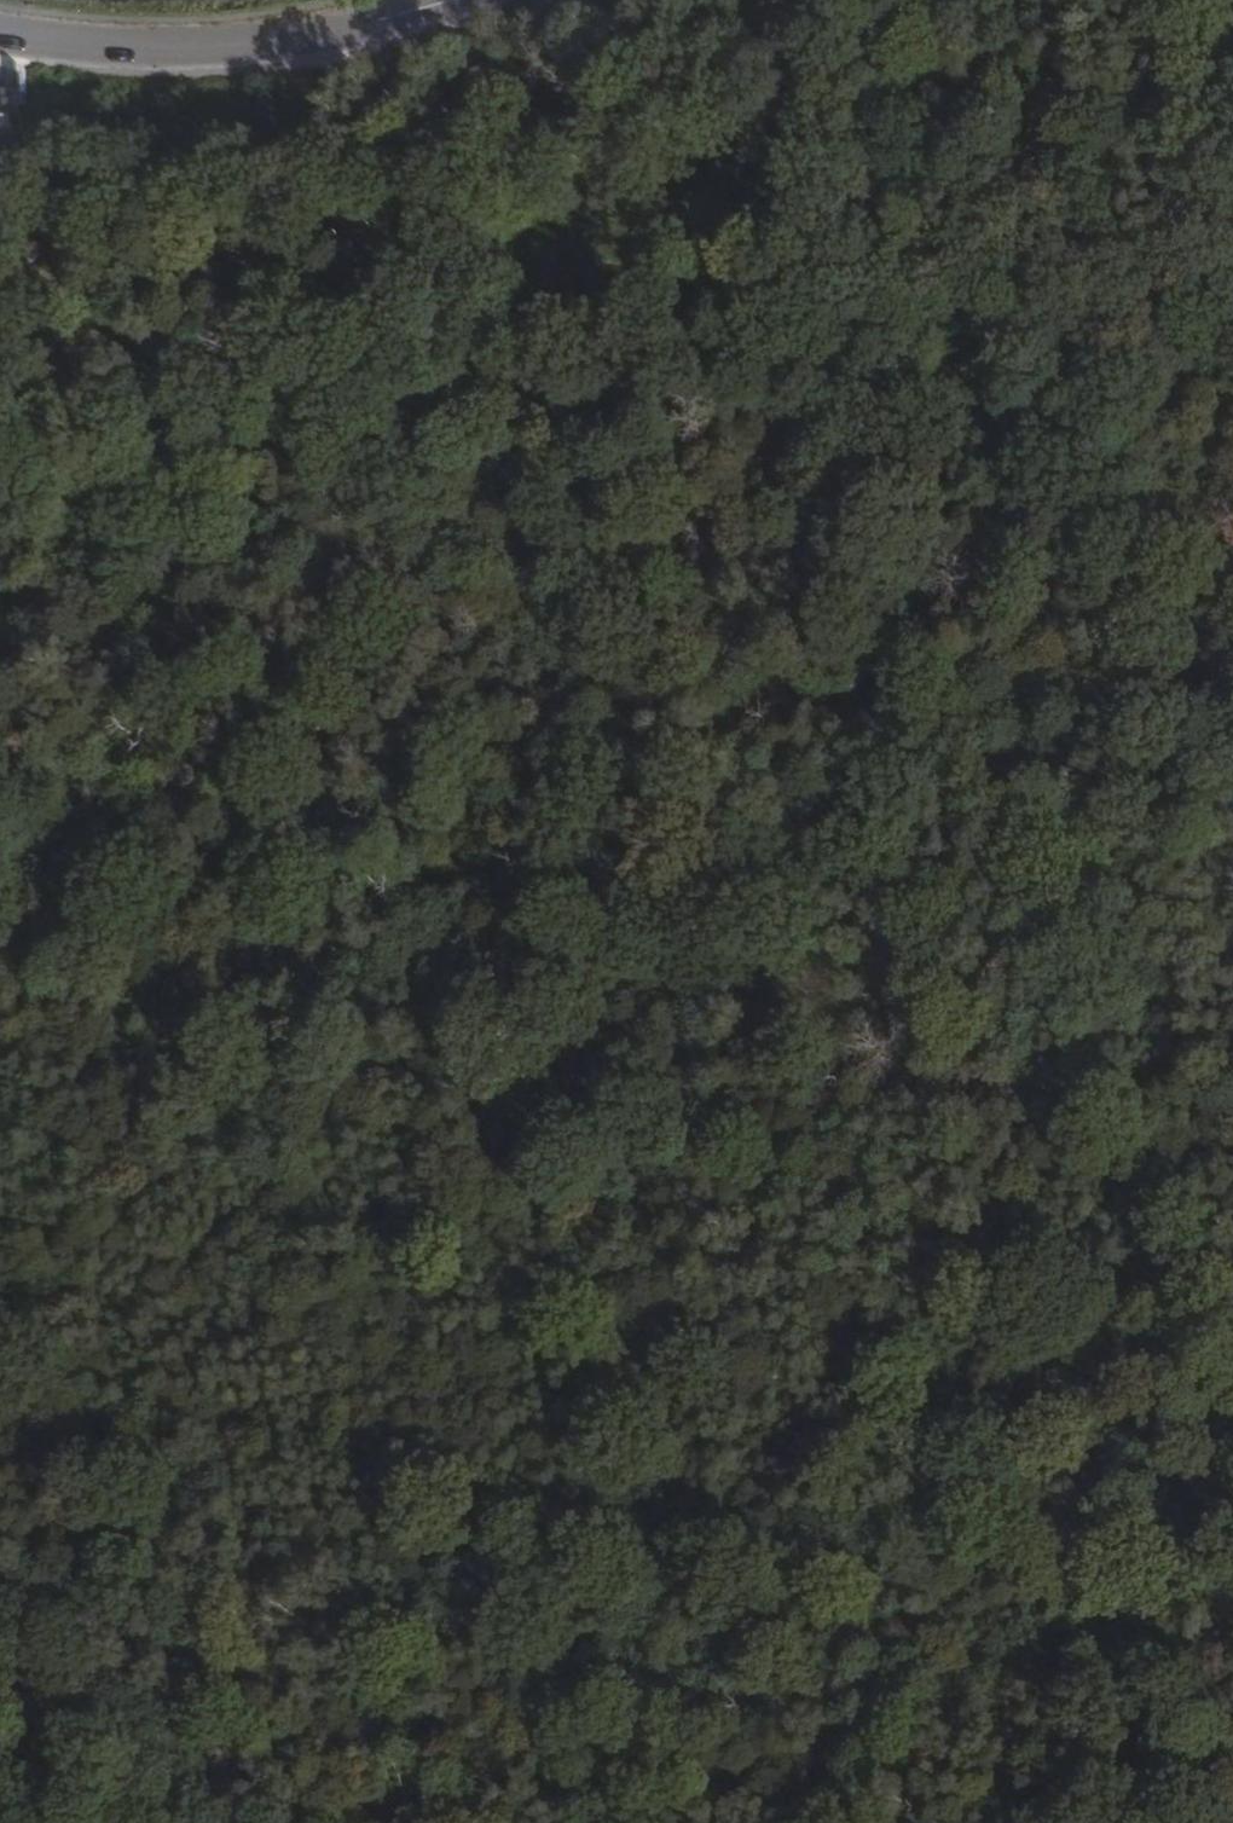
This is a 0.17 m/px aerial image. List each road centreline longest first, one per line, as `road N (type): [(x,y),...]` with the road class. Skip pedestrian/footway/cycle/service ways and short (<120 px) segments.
road 1 (unclassified): [(0,34),(162,48),(238,44),(344,29),(449,0)]
road 2 (track): [(69,1822),(0,1527)]

